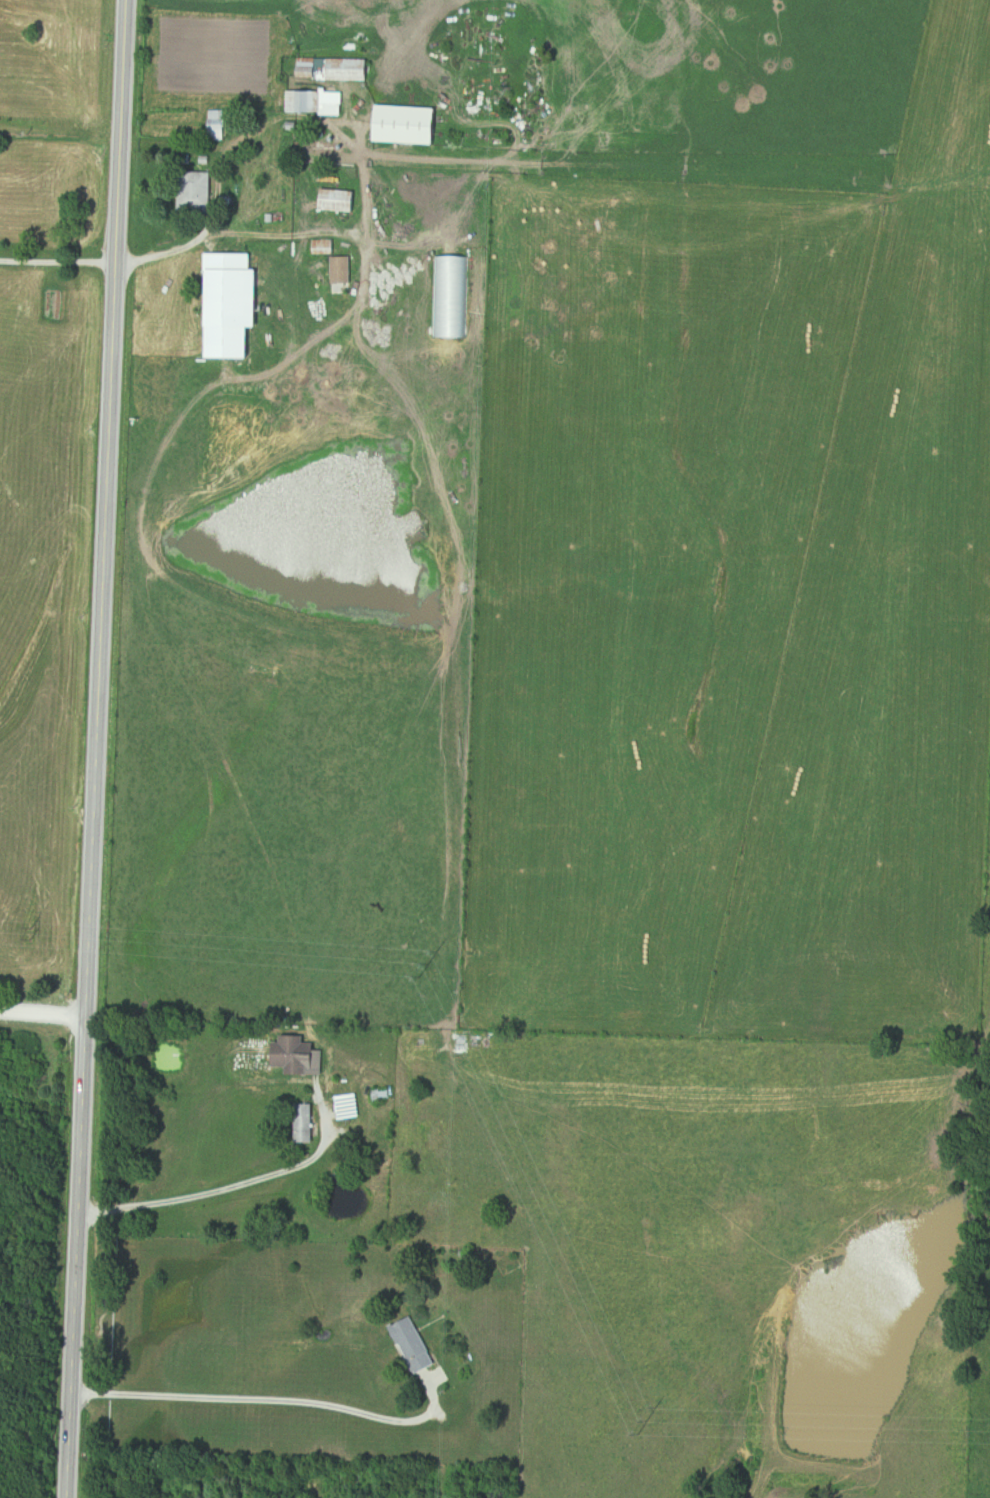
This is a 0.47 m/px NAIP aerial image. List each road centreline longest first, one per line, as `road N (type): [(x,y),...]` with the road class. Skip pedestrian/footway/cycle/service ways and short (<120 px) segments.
road 1 (primary): [(62,1497),(85,751),(121,0)]

